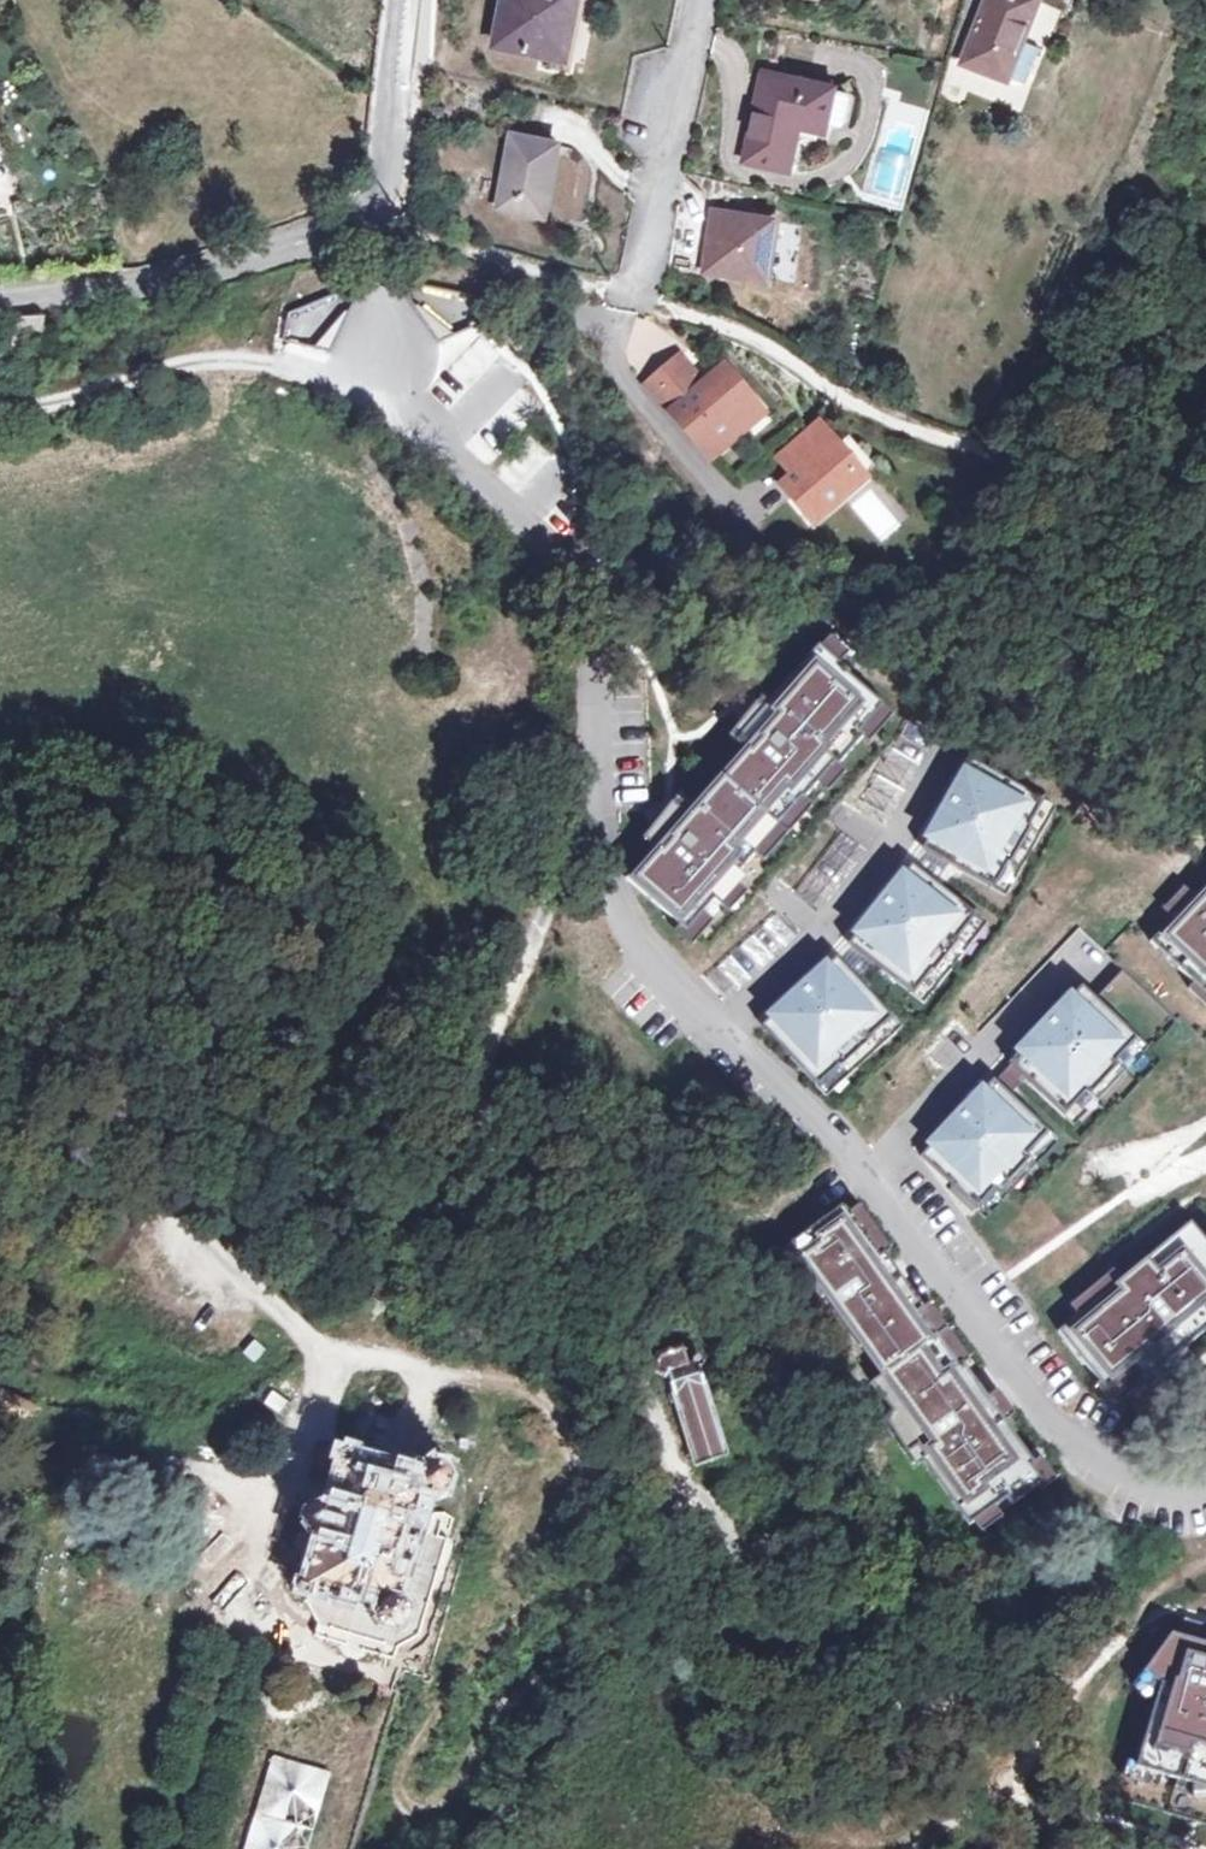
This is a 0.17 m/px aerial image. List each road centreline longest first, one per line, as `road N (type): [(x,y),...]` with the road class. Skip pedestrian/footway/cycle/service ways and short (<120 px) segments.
road 1 (residential): [(397,372),(409,405),(514,519),(595,636),(615,903),(649,965),(714,1032)]
road 2 (track): [(0,1026),(31,1022),(75,1032),(112,1070),(185,1212),(217,1253),(272,1303),(338,1345)]
road 3 (residential): [(863,1176),(1030,1371),(1085,1453),(1169,1485),(1205,1478)]
road 4 (track): [(397,372),(338,377),(271,359),(228,360),(83,397),(0,408)]
road 5 (residential): [(379,216),(283,246),(0,301)]
road 6 (residential): [(714,1032),(818,937),(883,862),(948,749)]
road 7 (residential): [(863,1176),(1065,964),(1078,958),(1107,979)]
road 8 (residential): [(628,297),(643,275),(699,0)]
road 9 (track): [(338,1345),(250,1605)]
road 10 (residential): [(405,0),(379,216)]
road 11 (residential): [(714,1032),(863,1176)]
road 12 (track): [(628,297),(750,338),(809,376)]
road 13 (residential): [(397,372),(379,216)]

